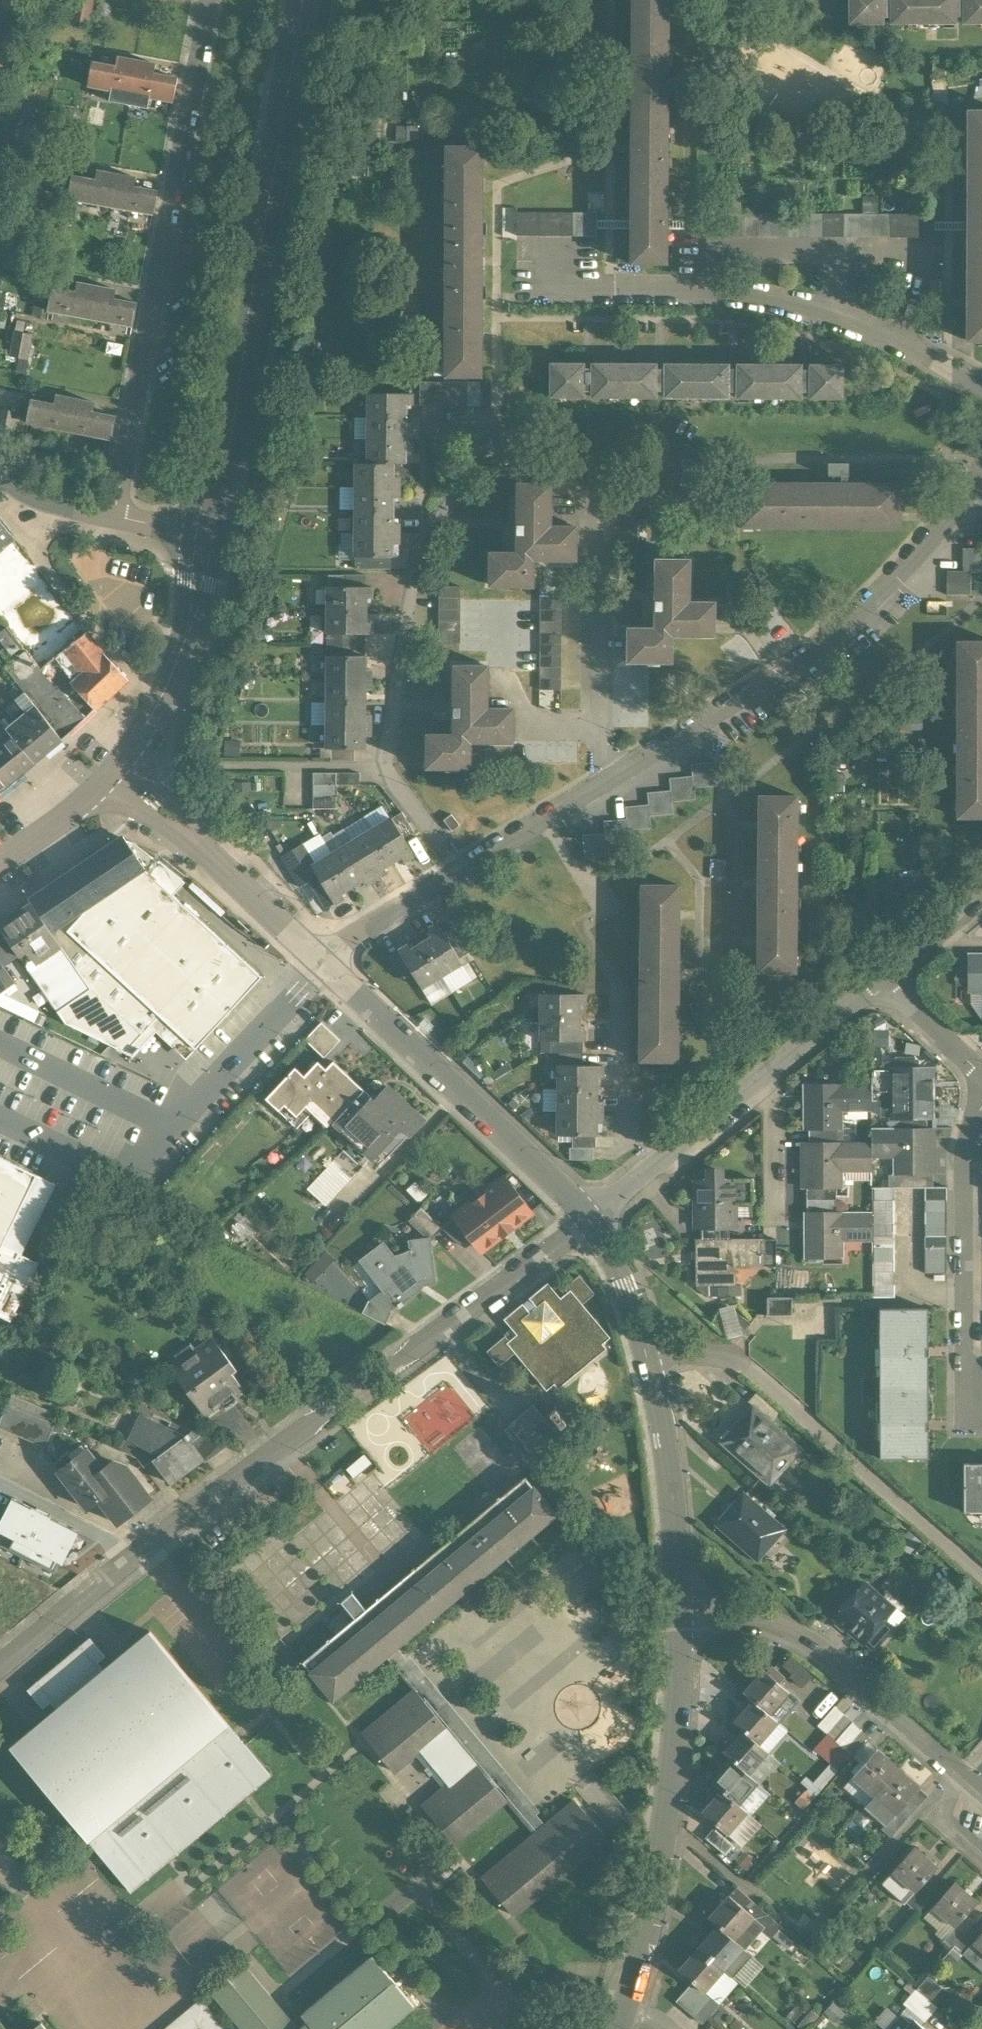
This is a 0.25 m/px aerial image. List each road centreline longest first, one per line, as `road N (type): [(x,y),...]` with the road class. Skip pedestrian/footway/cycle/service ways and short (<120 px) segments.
road 1 (residential): [(0,1664),(140,1550),(595,1225)]
road 2 (secondary): [(207,532),(301,0)]
road 3 (residential): [(210,0),(113,519)]
road 4 (residential): [(609,774),(875,612),(945,537),(981,474)]
road 5 (residential): [(555,271),(568,286),(700,284),(821,304),(889,331),(981,390)]
road 6 (tertiary): [(678,1619),(682,1717),(653,1920),(615,2028)]
road 7 (track): [(650,1355),(725,1356),(752,1370),(981,1575)]
road 8 (tertiary): [(595,1225),(620,1251),(640,1303),(674,1499),(678,1619)]
road 9 (tertiary): [(311,961),(595,1225)]
road 10 (residential): [(678,1619),(770,1625),(818,1650),(981,1804)]
road 11 (residential): [(981,1117),(966,1144),(964,1434)]
road 12 (tertiary): [(114,772),(311,961)]
road 13 (residential): [(311,961),(540,820)]
road 14 (secondary): [(114,772),(177,663),(207,532)]
road 15 (residential): [(609,774),(599,719),(607,552)]
road 16 (residential): [(658,1170),(623,1101),(614,981)]
road 17 (residential): [(758,1079),(880,982)]
road 18 (secondary): [(0,865),(114,772)]
road 19 (residential): [(880,982),(981,1080)]
road 20 (residential): [(758,1079),(773,1099),(776,1214)]
road 21 (residential): [(658,1170),(758,1079)]
road 22 (residential): [(880,982),(981,897)]

